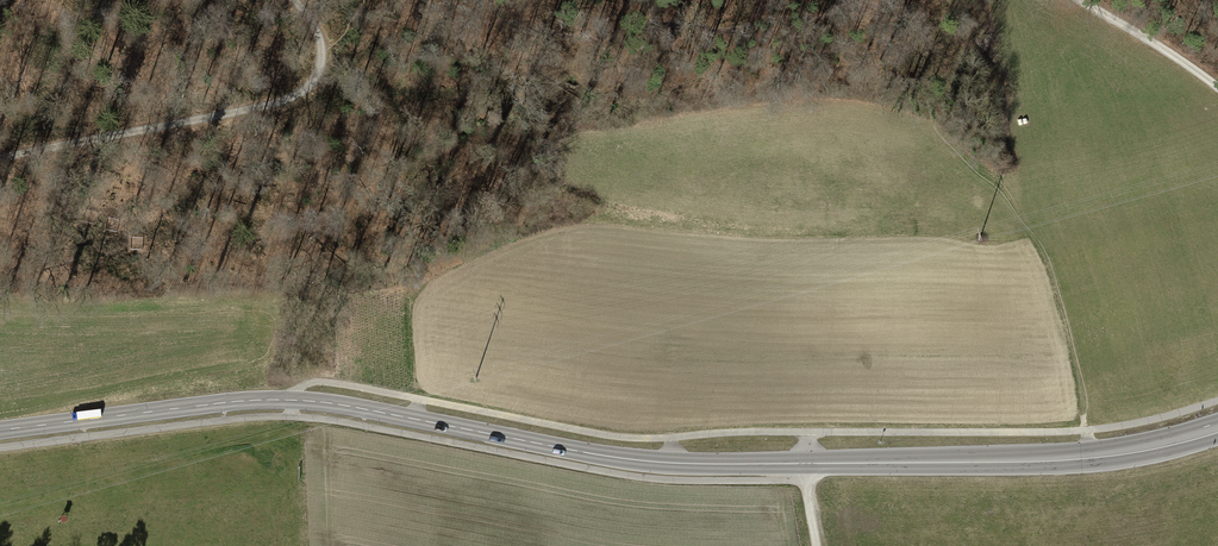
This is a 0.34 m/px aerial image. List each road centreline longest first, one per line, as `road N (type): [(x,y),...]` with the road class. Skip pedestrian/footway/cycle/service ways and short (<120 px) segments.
road 1 (tertiary): [(0,430),(292,400),(689,464),(1089,458),(1217,428)]
road 2 (track): [(0,158),(300,96),(318,77),(323,47),(297,0)]
road 3 (track): [(1077,0),(1217,90)]

